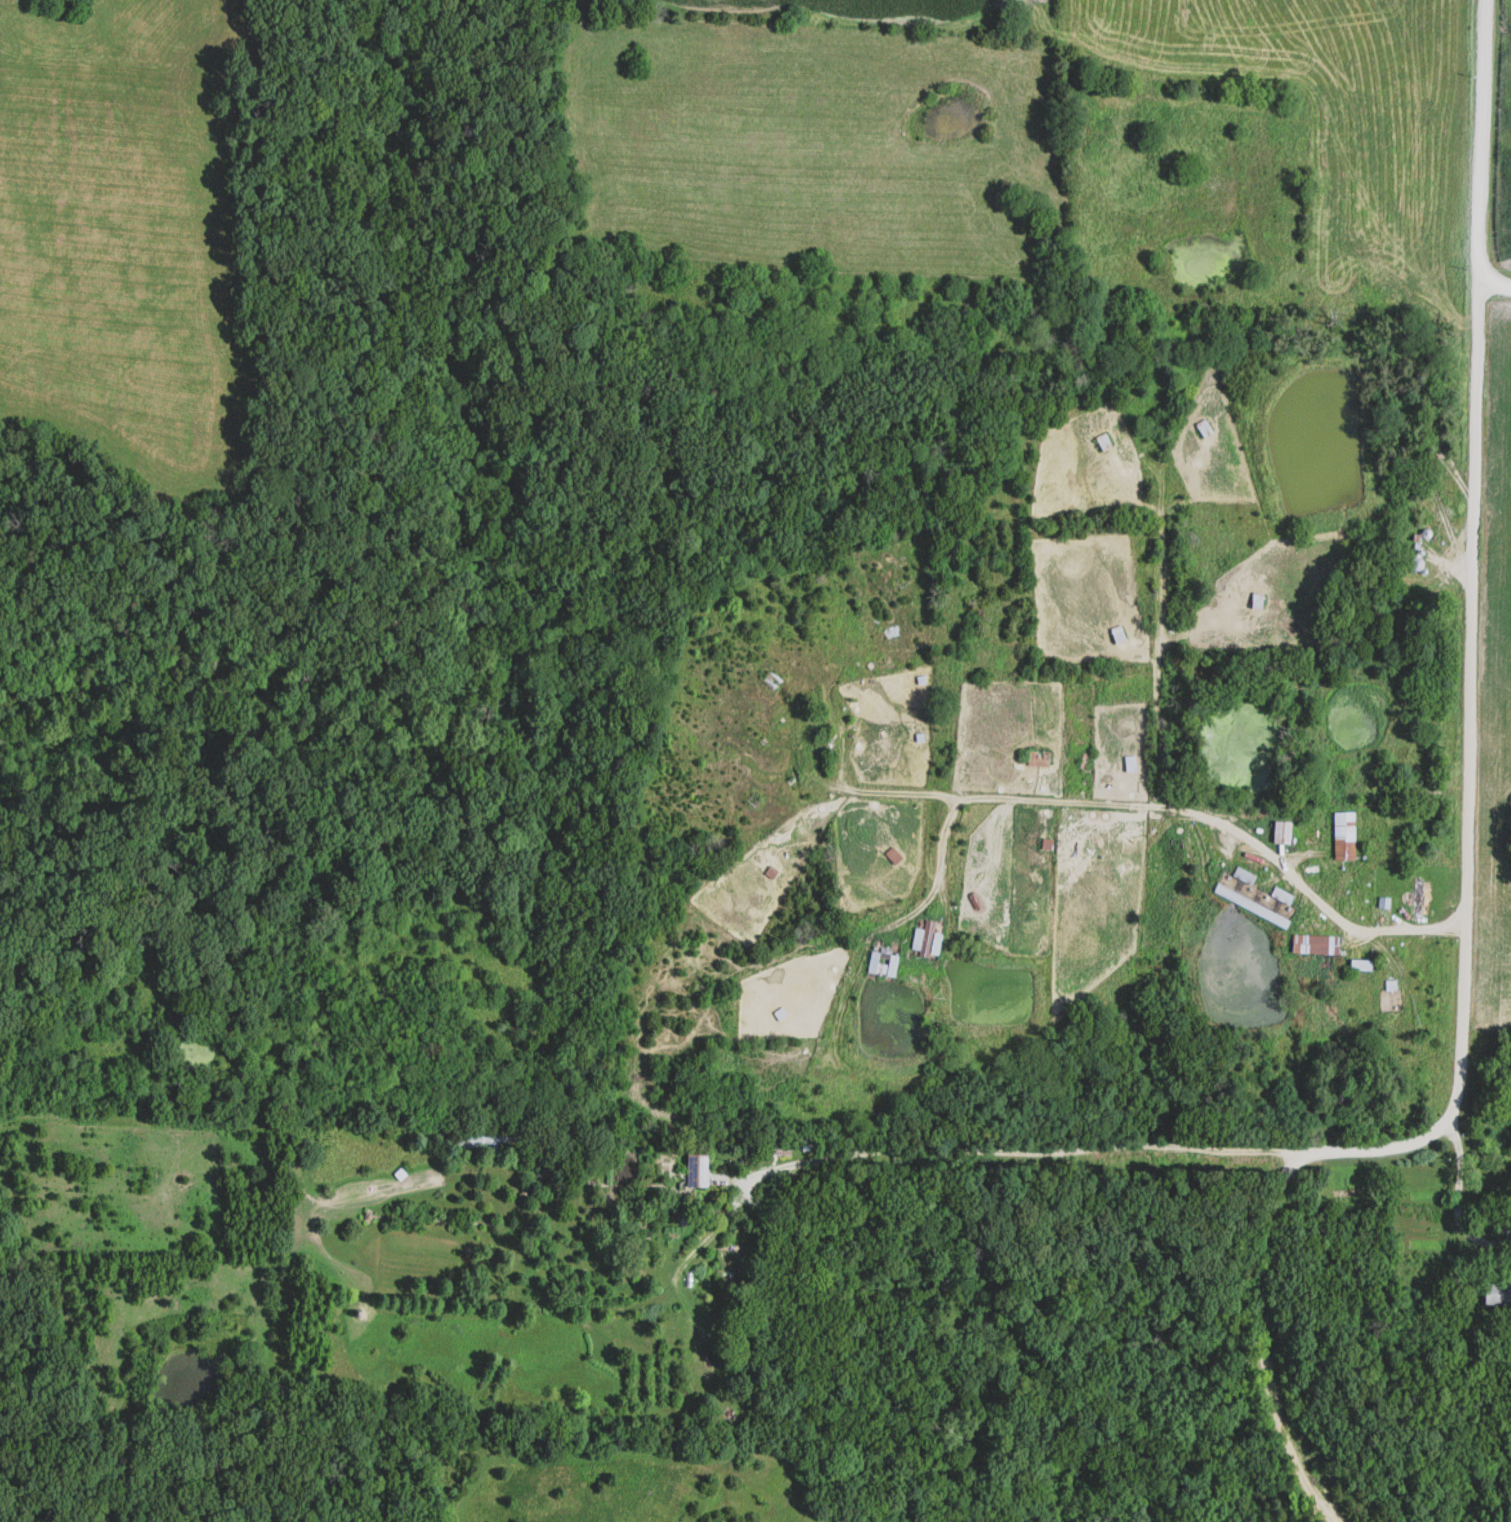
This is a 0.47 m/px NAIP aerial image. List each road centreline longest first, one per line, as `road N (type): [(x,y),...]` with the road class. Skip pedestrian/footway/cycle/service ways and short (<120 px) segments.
road 1 (residential): [(1329,1521),(1301,1483),(1271,1415),(1245,1289),(1247,1253),(1275,1184),(1296,1158),(1413,1141),(1443,1120),(1457,1089),(1486,0)]

